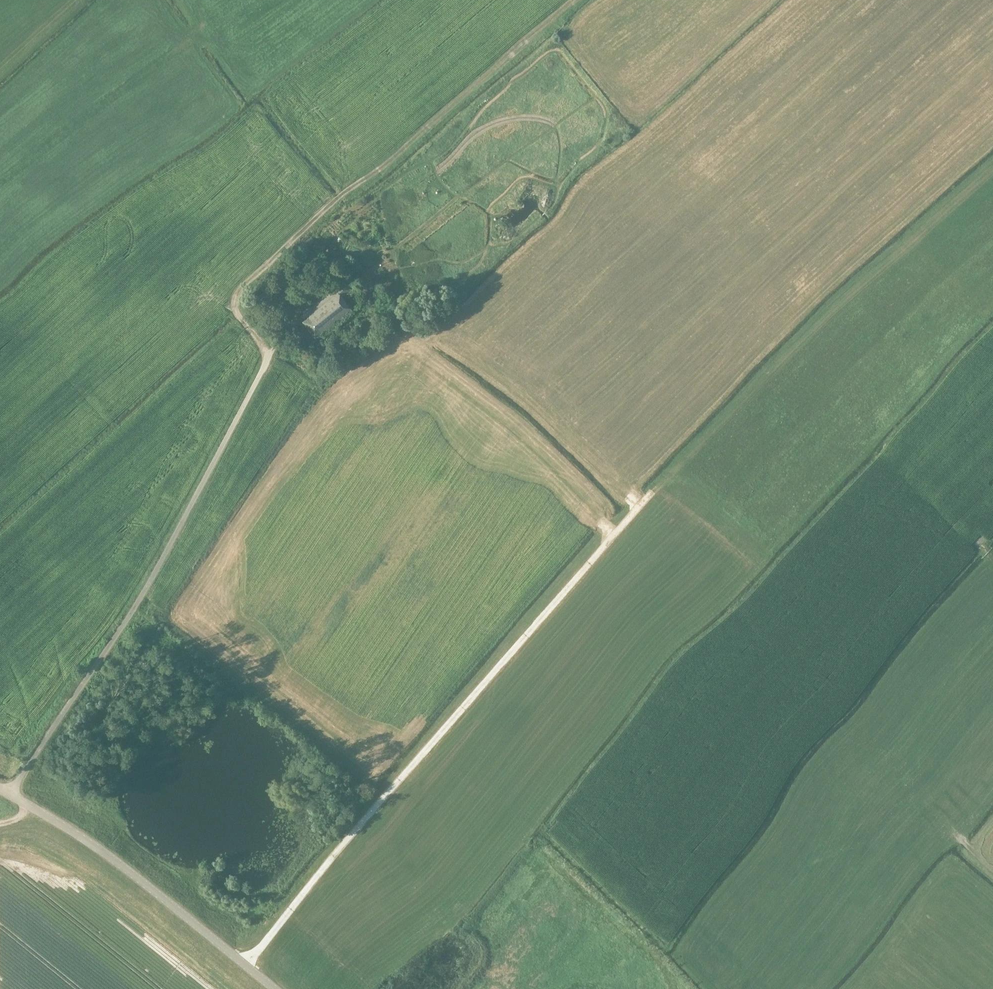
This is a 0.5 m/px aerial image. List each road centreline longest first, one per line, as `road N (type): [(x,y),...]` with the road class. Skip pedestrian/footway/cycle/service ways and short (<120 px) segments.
road 1 (track): [(652,492),(244,964)]
road 2 (unclassified): [(9,795),(148,584),(280,337)]
road 3 (tertiary): [(274,988),(110,857),(9,795)]
road 4 (track): [(332,200),(233,298),(269,356)]

